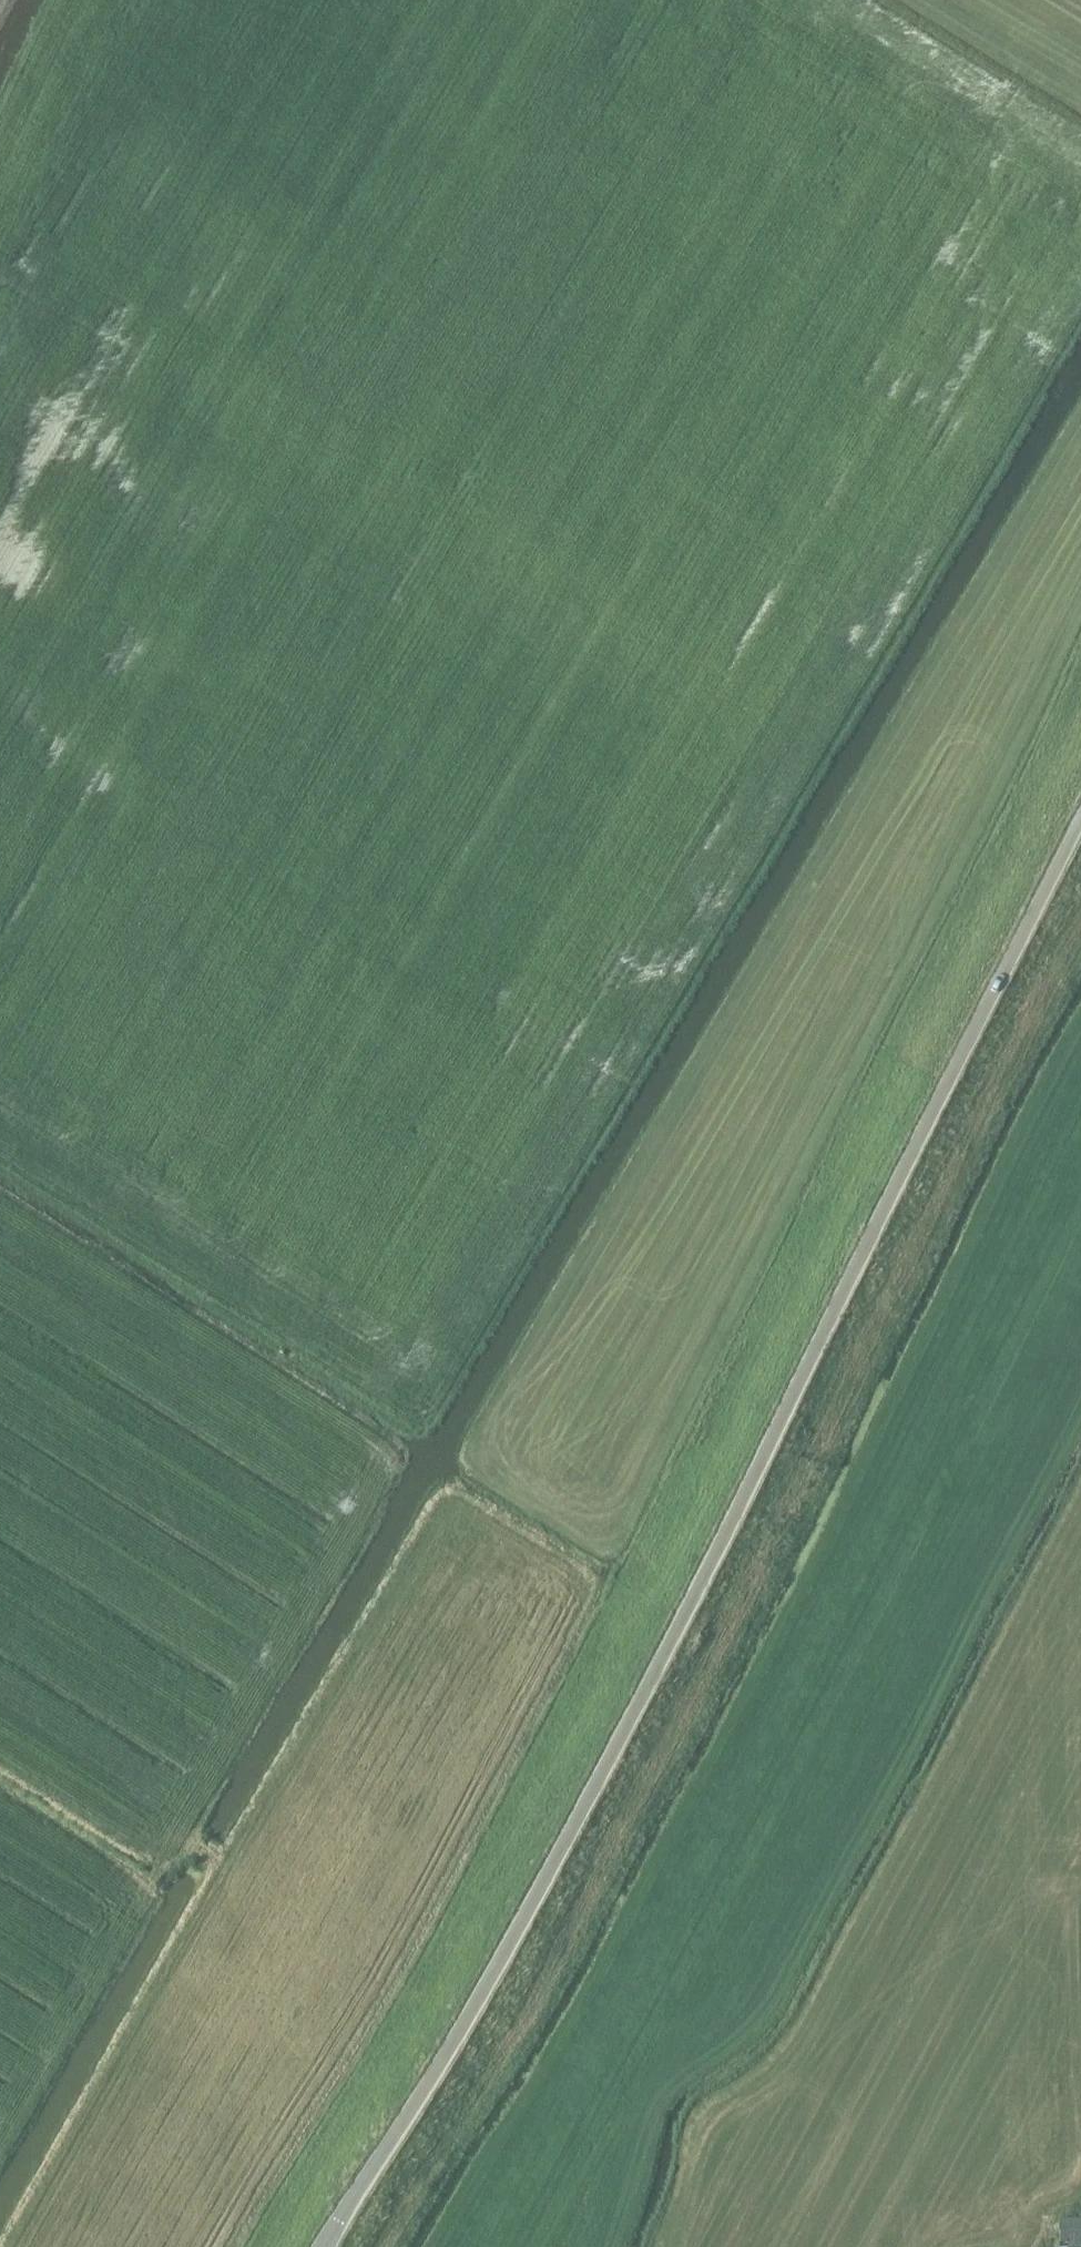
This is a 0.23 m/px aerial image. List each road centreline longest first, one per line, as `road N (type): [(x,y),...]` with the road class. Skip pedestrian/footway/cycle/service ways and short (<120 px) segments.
road 1 (unclassified): [(325,2246),(565,1847),(1080,817)]
road 2 (track): [(915,28),(1080,128)]

